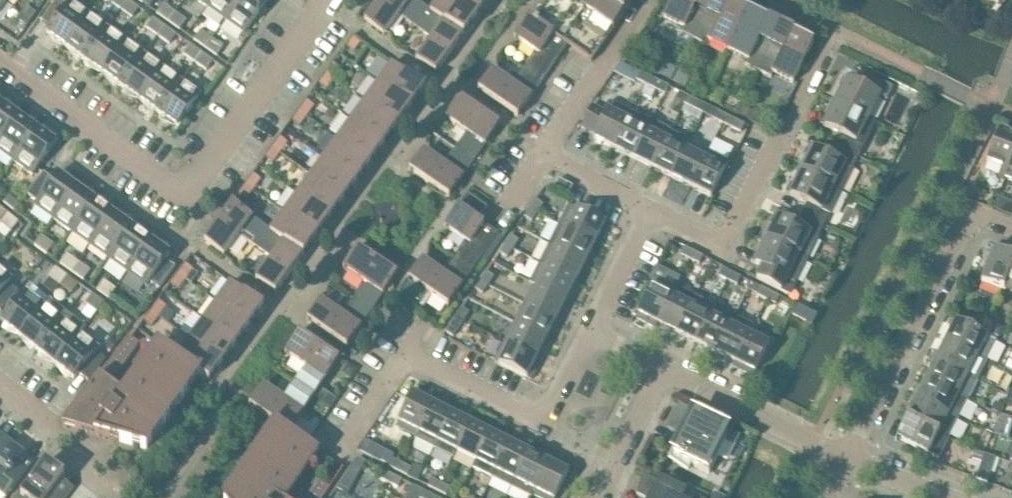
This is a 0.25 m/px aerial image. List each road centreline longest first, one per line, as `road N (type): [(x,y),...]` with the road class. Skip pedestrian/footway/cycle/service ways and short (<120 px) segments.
road 1 (residential): [(0,67),(183,190),(199,182),(326,12)]
road 2 (residential): [(775,0),(832,31),(726,249),(649,212)]
road 3 (residential): [(346,449),(405,361),(541,429),(589,335)]
road 4 (residential): [(1011,233),(975,223),(960,233),(846,461)]
road 5 (residential): [(846,461),(662,374)]
road 6 (residential): [(545,153),(649,5)]
road 7 (residential): [(599,497),(662,374)]
road 8 (residential): [(589,335),(649,212)]
road 9 (residential): [(437,90),(326,12)]
road 10 (residential): [(545,153),(447,76)]

